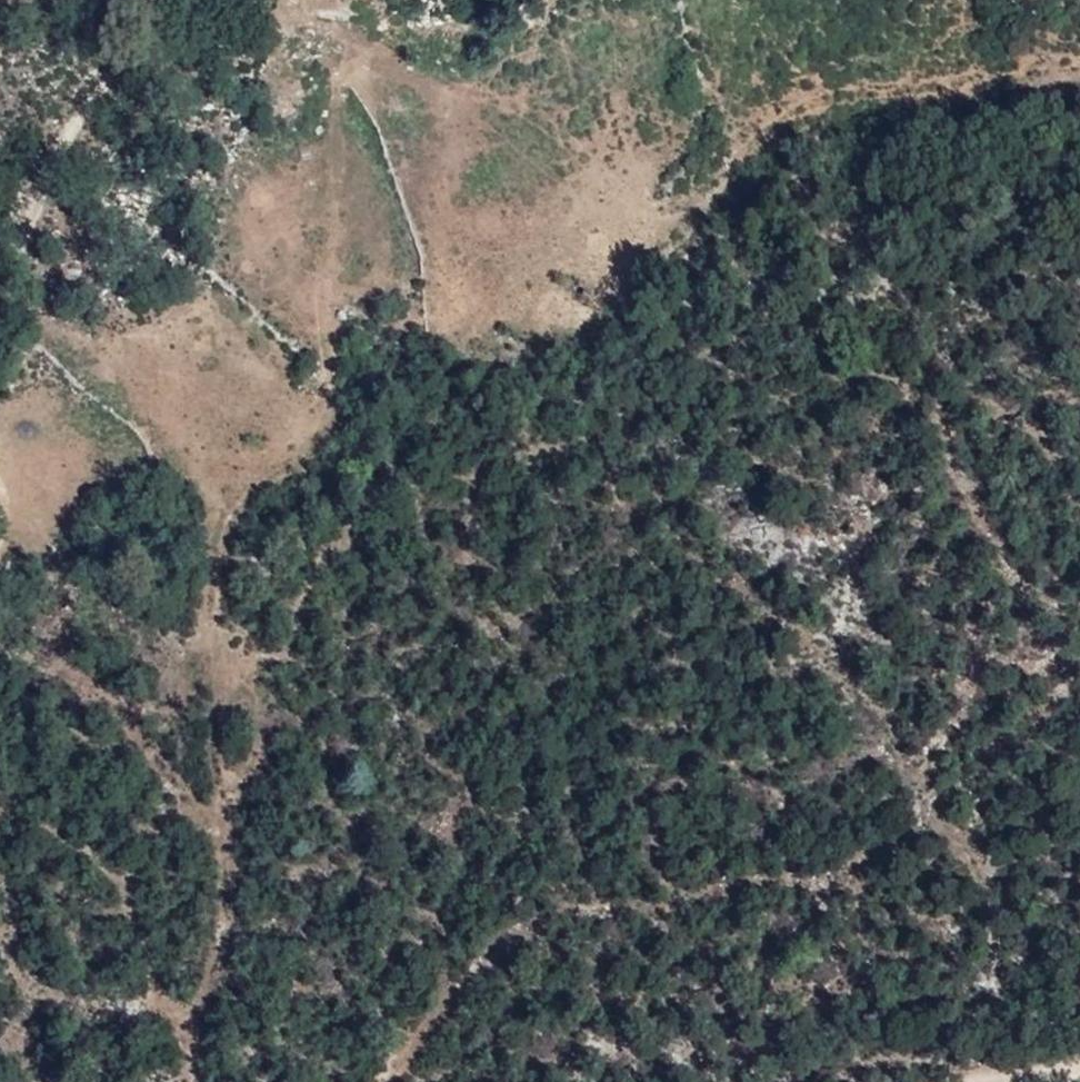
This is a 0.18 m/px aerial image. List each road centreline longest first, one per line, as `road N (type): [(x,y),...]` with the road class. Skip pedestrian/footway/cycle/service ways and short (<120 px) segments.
road 1 (track): [(0,213),(57,131),(83,61),(126,0)]

